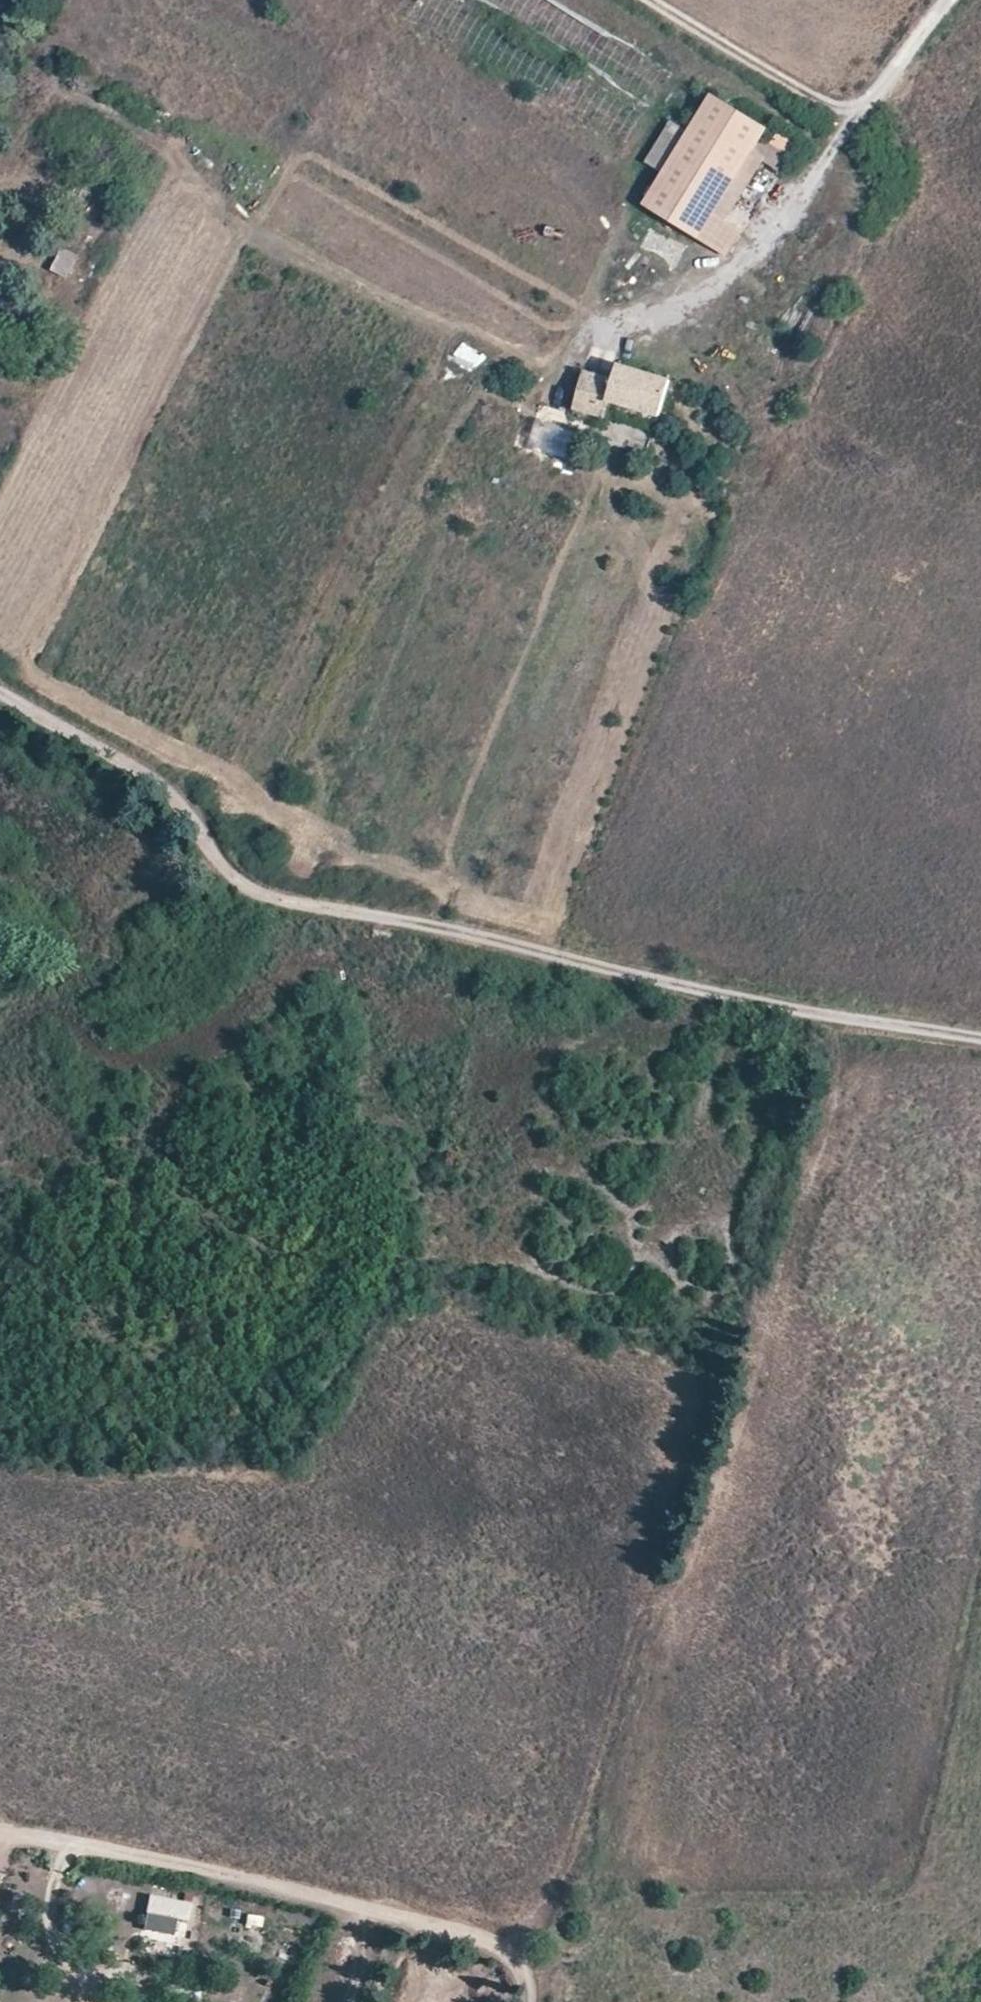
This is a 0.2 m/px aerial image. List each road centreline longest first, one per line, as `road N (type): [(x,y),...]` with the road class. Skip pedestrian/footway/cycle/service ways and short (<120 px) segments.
road 1 (track): [(0,699),(155,788),(193,820),(212,877),(230,895),(742,1004),(980,1045)]
road 2 (track): [(0,1836),(466,1942),(516,1965),(523,2001)]
road 3 (unclassified): [(639,0),(832,111),(858,101),(940,0)]

